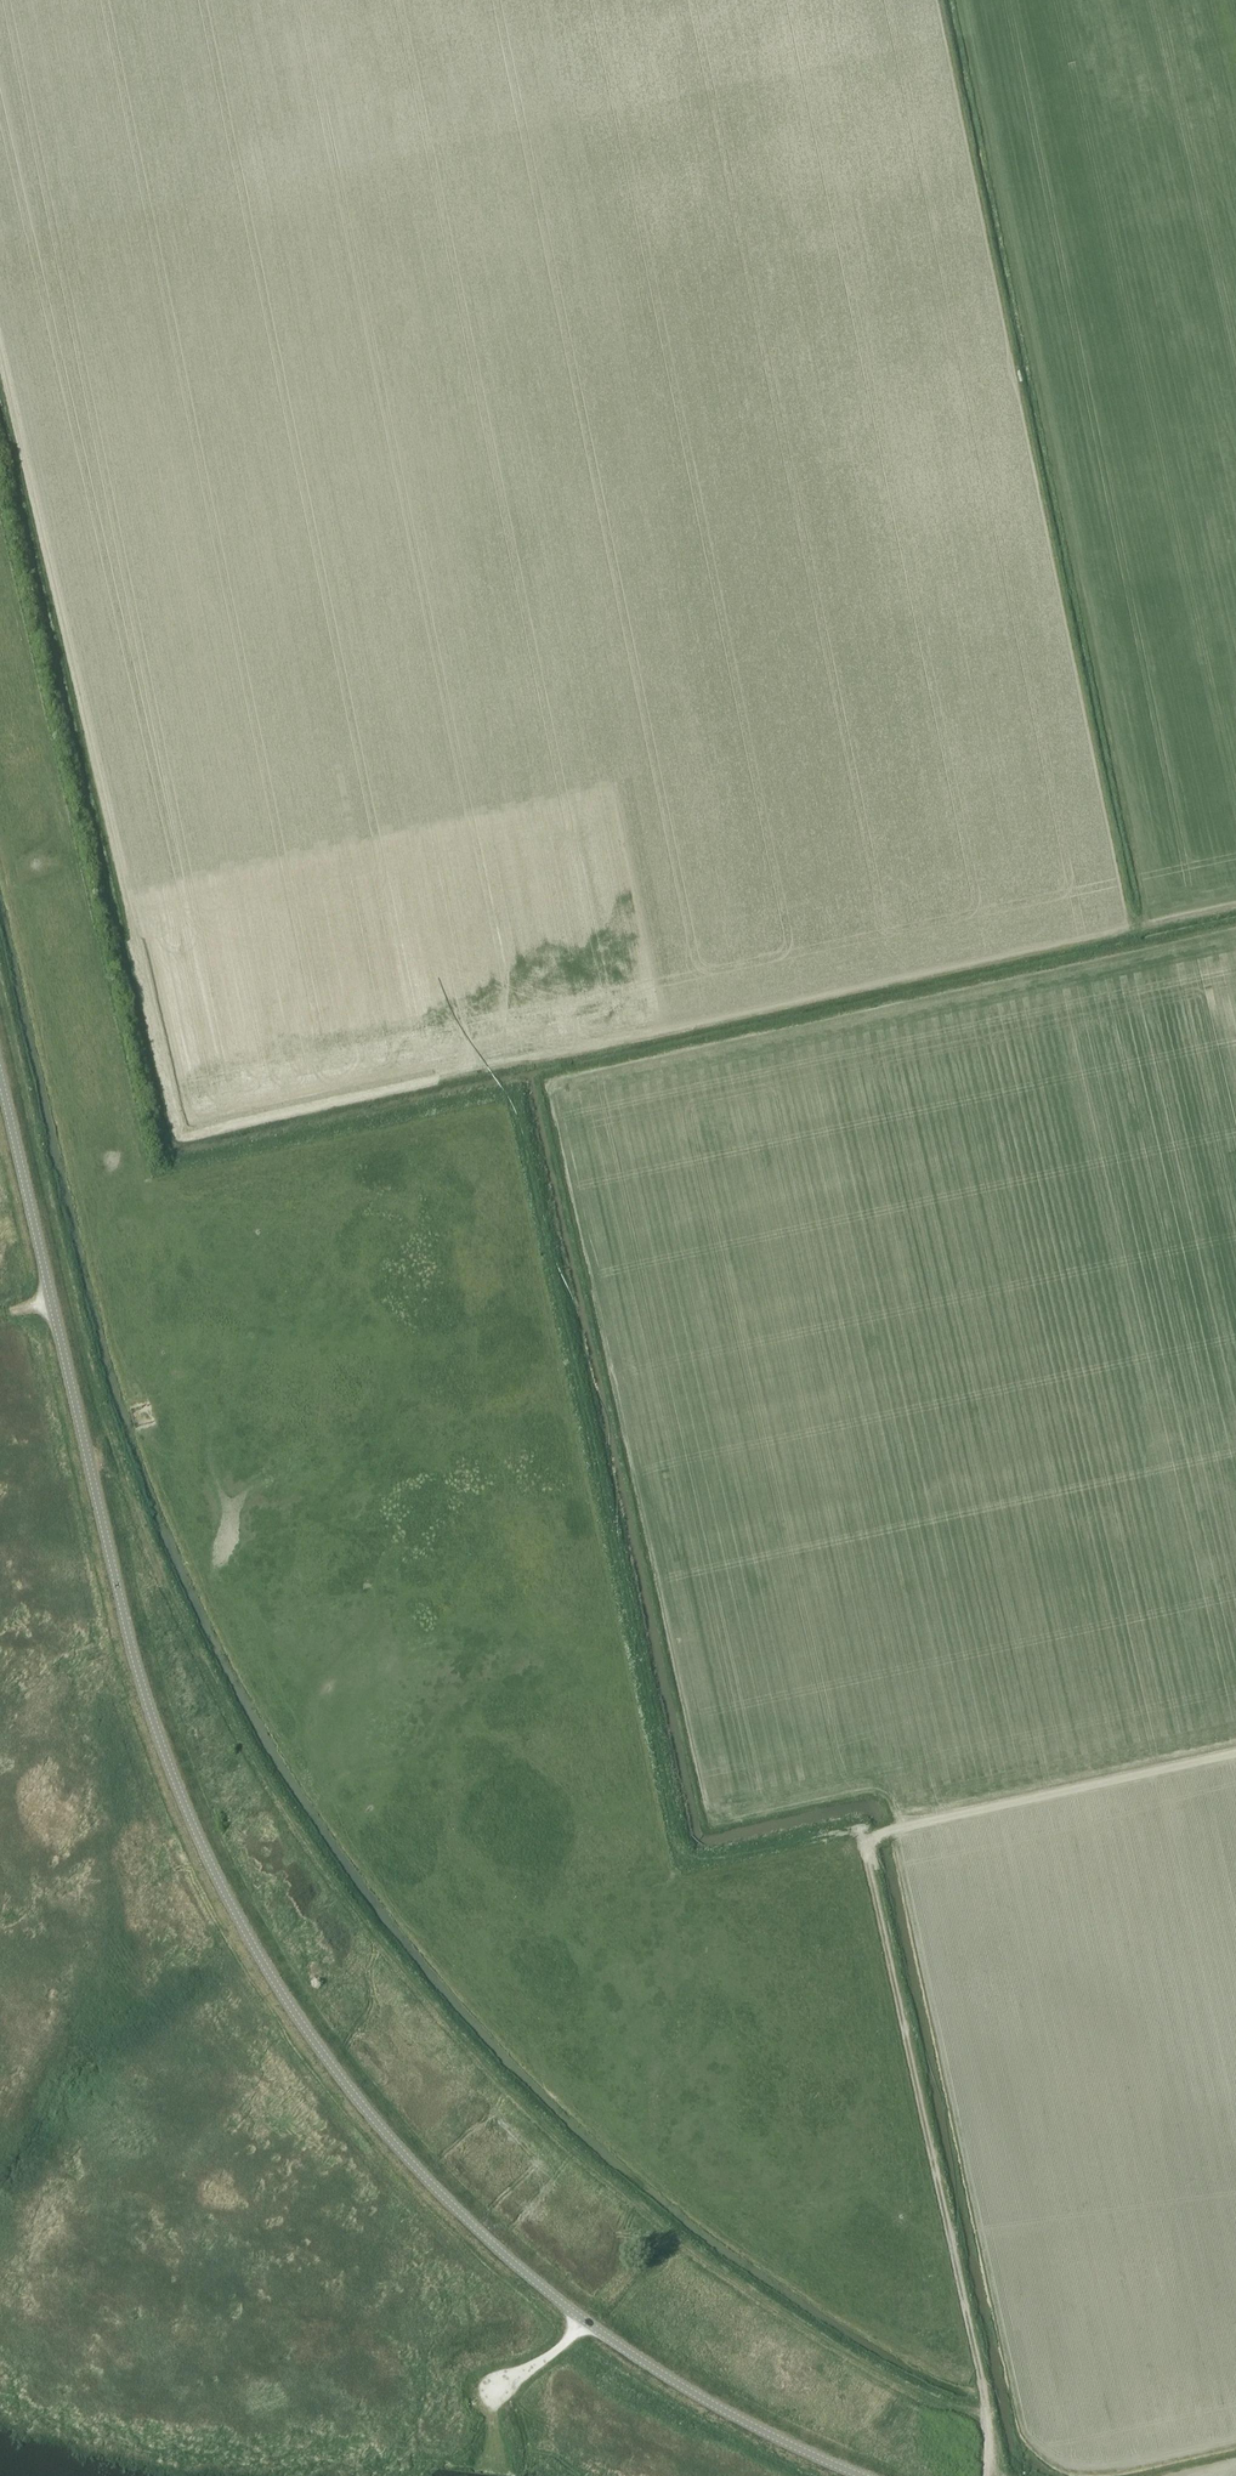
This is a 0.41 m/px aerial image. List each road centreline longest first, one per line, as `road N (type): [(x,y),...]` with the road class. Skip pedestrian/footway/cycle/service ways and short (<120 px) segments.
road 1 (unclassified): [(864,2475),(701,2399),(531,2279),(375,2116),(256,1948),(207,1854),(149,1706),(0,1077)]
road 2 (track): [(1235,1756),(885,1834),(868,1847),(996,2475)]

